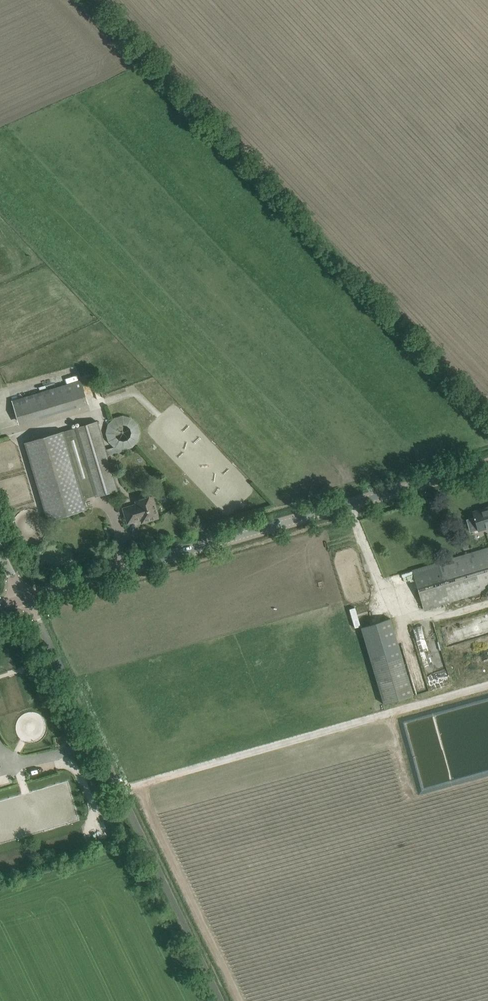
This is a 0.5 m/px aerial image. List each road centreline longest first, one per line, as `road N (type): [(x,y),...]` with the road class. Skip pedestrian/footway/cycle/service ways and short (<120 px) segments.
road 1 (tertiary): [(28,598),(487,465)]
road 2 (unclassified): [(221,1000),(28,598)]
road 3 (track): [(487,605),(442,618),(396,613),(379,591),(349,505)]

